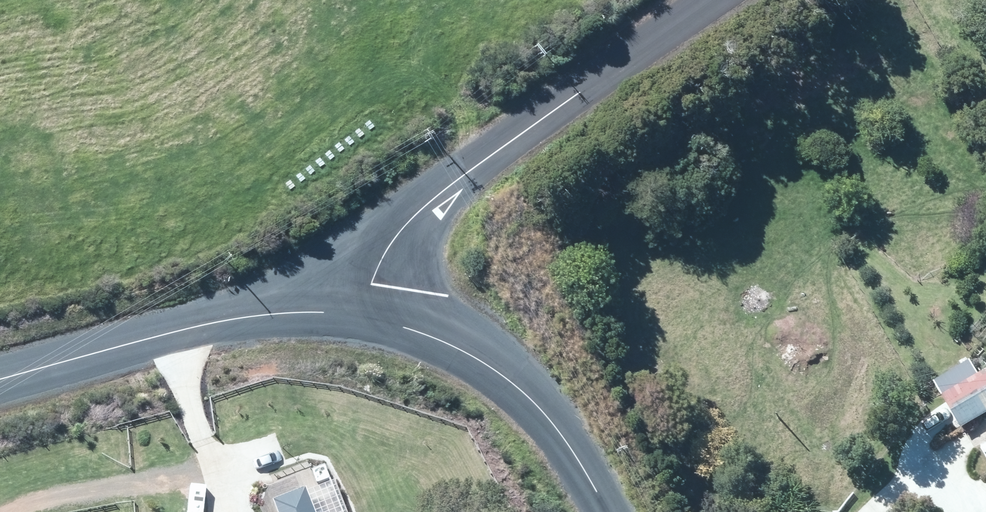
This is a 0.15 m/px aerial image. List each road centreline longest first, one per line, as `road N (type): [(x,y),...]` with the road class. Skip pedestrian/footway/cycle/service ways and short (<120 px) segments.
road 1 (unclassified): [(370,318),(372,284),(405,225),(706,0)]
road 2 (unclassified): [(0,378),(253,316),(309,311),(370,318)]
road 3 (unclassified): [(370,318),(467,353),(515,387),(553,423),(610,511)]

